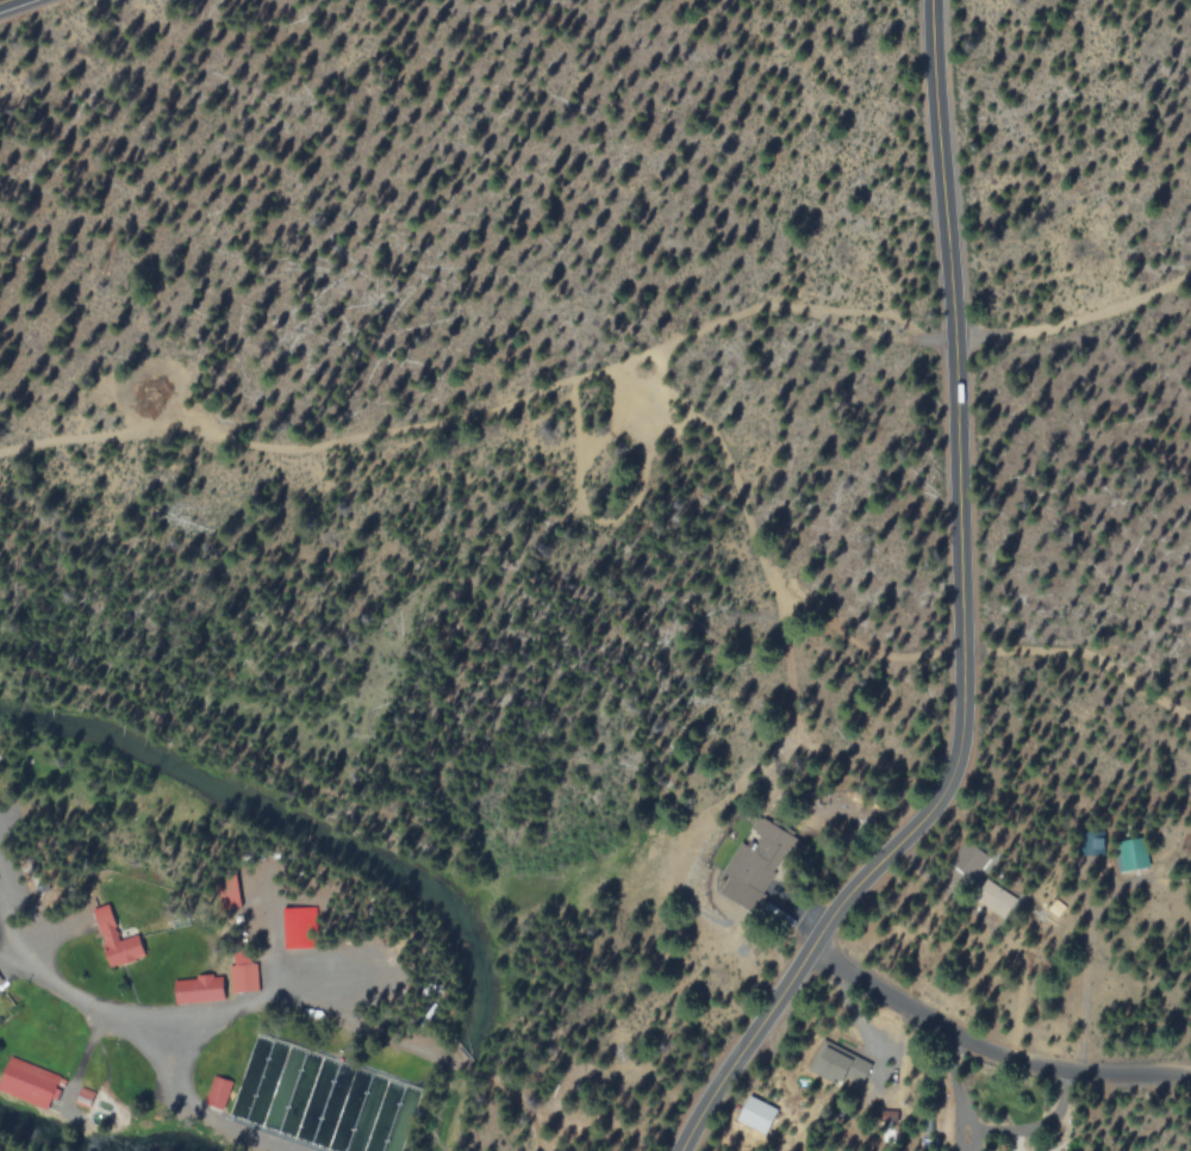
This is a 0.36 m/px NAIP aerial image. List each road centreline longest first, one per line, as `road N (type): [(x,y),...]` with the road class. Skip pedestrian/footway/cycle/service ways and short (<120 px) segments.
road 1 (residential): [(682,1150),(837,910),(935,807),(962,745),(958,342),(932,0)]
road 2 (track): [(958,342),(912,343),(775,310),(476,419),(310,448),(146,433),(0,455)]
road 3 (residential): [(816,947),(977,1046),(1099,1072),(1190,1073)]
road 4 (track): [(1190,288),(1100,323),(994,337)]

